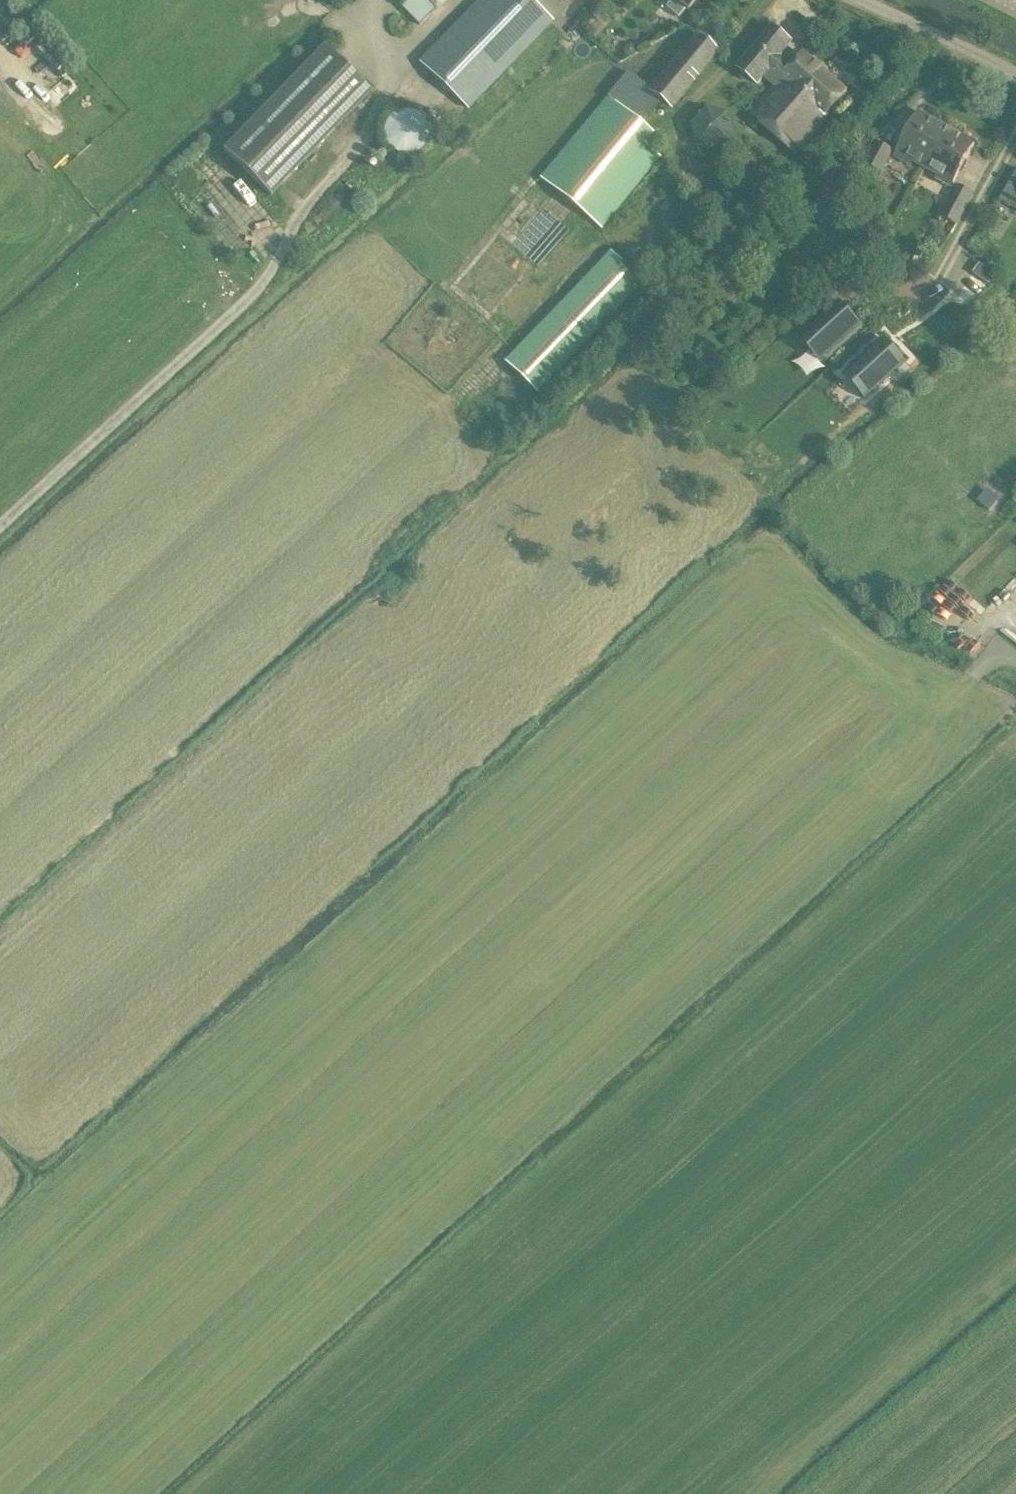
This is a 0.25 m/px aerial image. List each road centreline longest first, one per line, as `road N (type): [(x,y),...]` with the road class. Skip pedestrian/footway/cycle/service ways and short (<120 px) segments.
road 1 (track): [(386,62),(387,96),(360,147),(306,205),(267,280),(0,524)]
road 2 (residential): [(1015,76),(861,0)]

